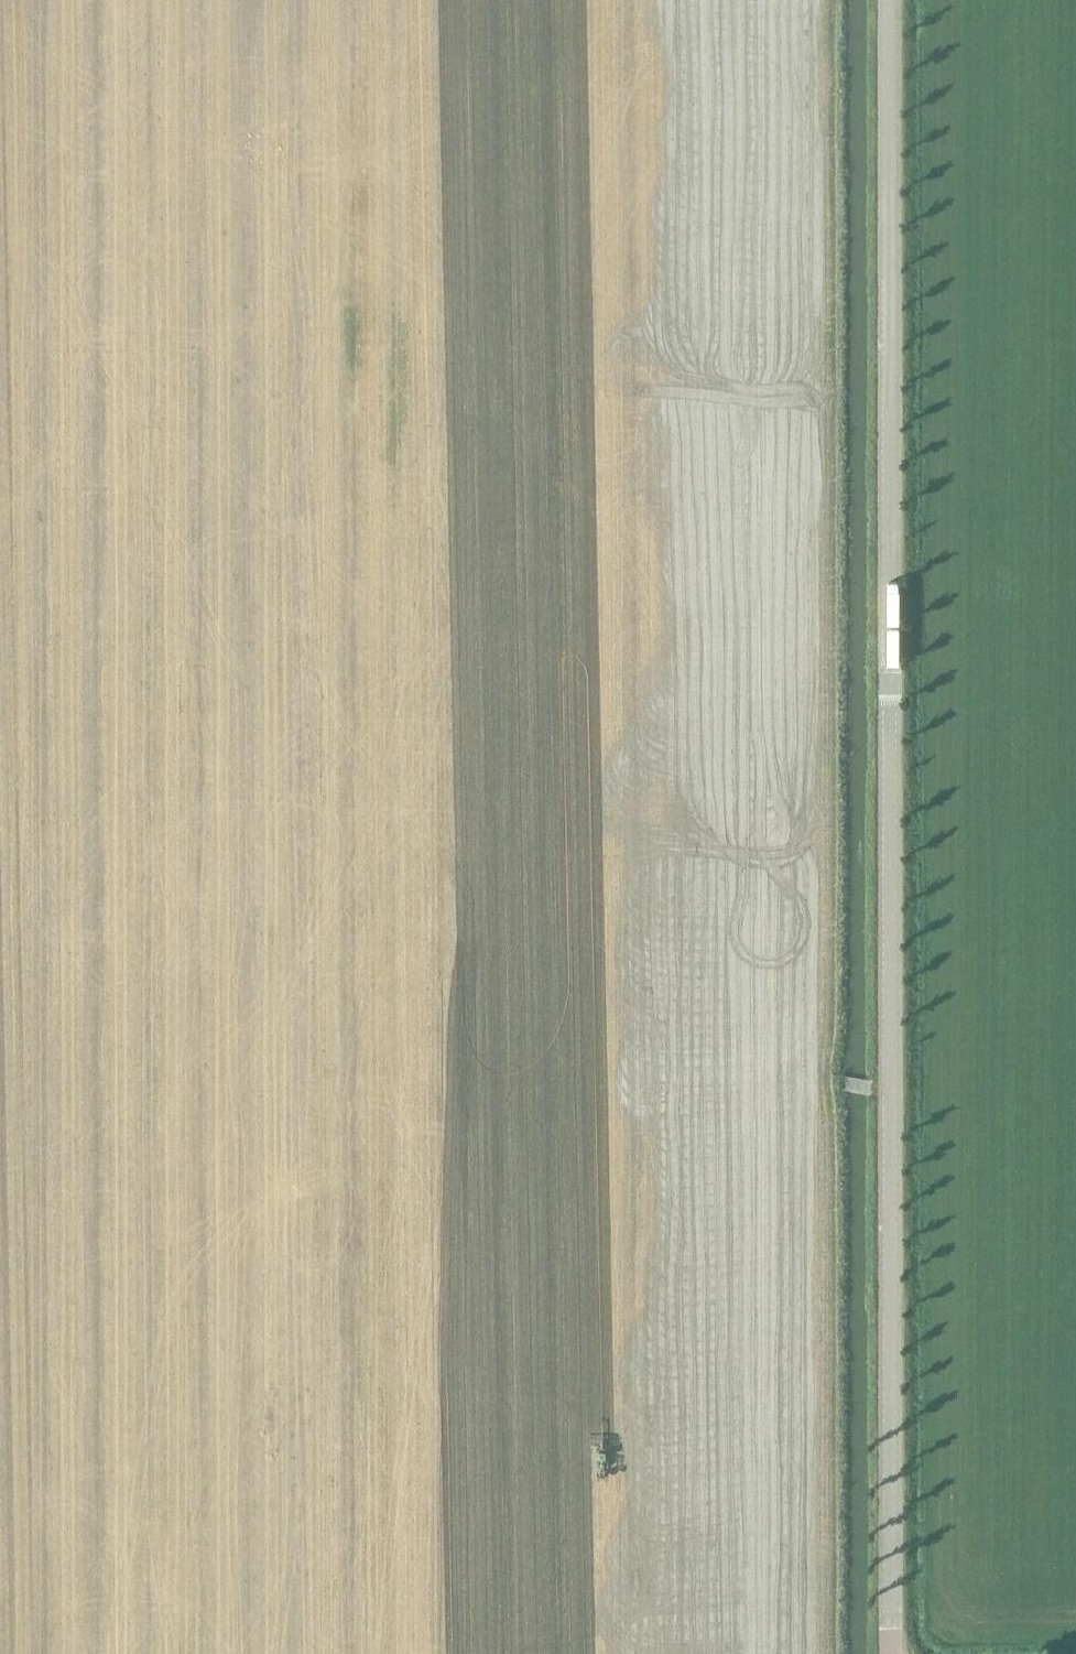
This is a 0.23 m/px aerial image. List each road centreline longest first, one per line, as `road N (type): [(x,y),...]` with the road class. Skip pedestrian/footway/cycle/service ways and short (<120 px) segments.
road 1 (unclassified): [(891,1653),(891,0)]

